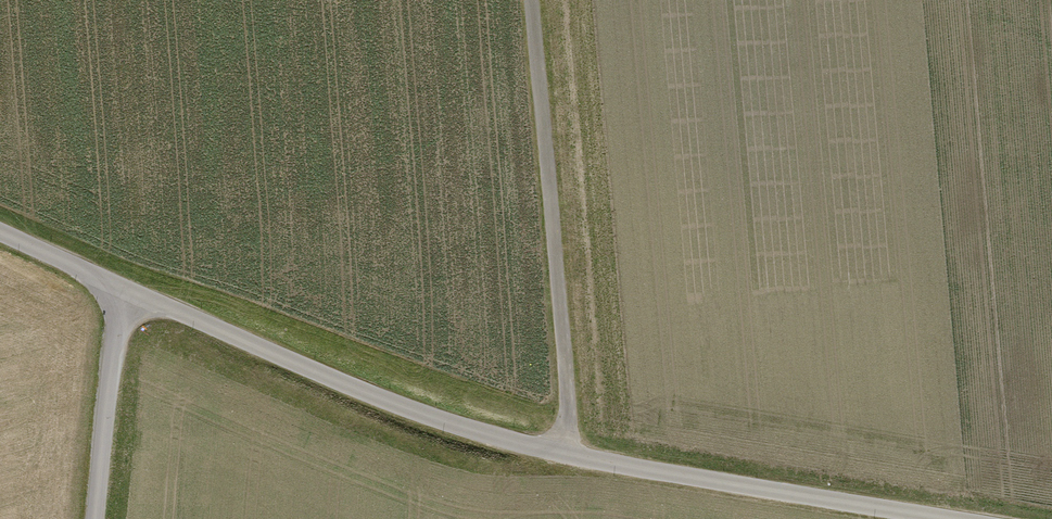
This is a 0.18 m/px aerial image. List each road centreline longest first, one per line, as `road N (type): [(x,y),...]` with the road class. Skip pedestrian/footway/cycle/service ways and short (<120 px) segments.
road 1 (residential): [(945,518),(626,469),(457,426),(342,384),(0,232)]
road 2 (track): [(574,459),(533,0)]
road 3 (track): [(118,287),(96,518)]

